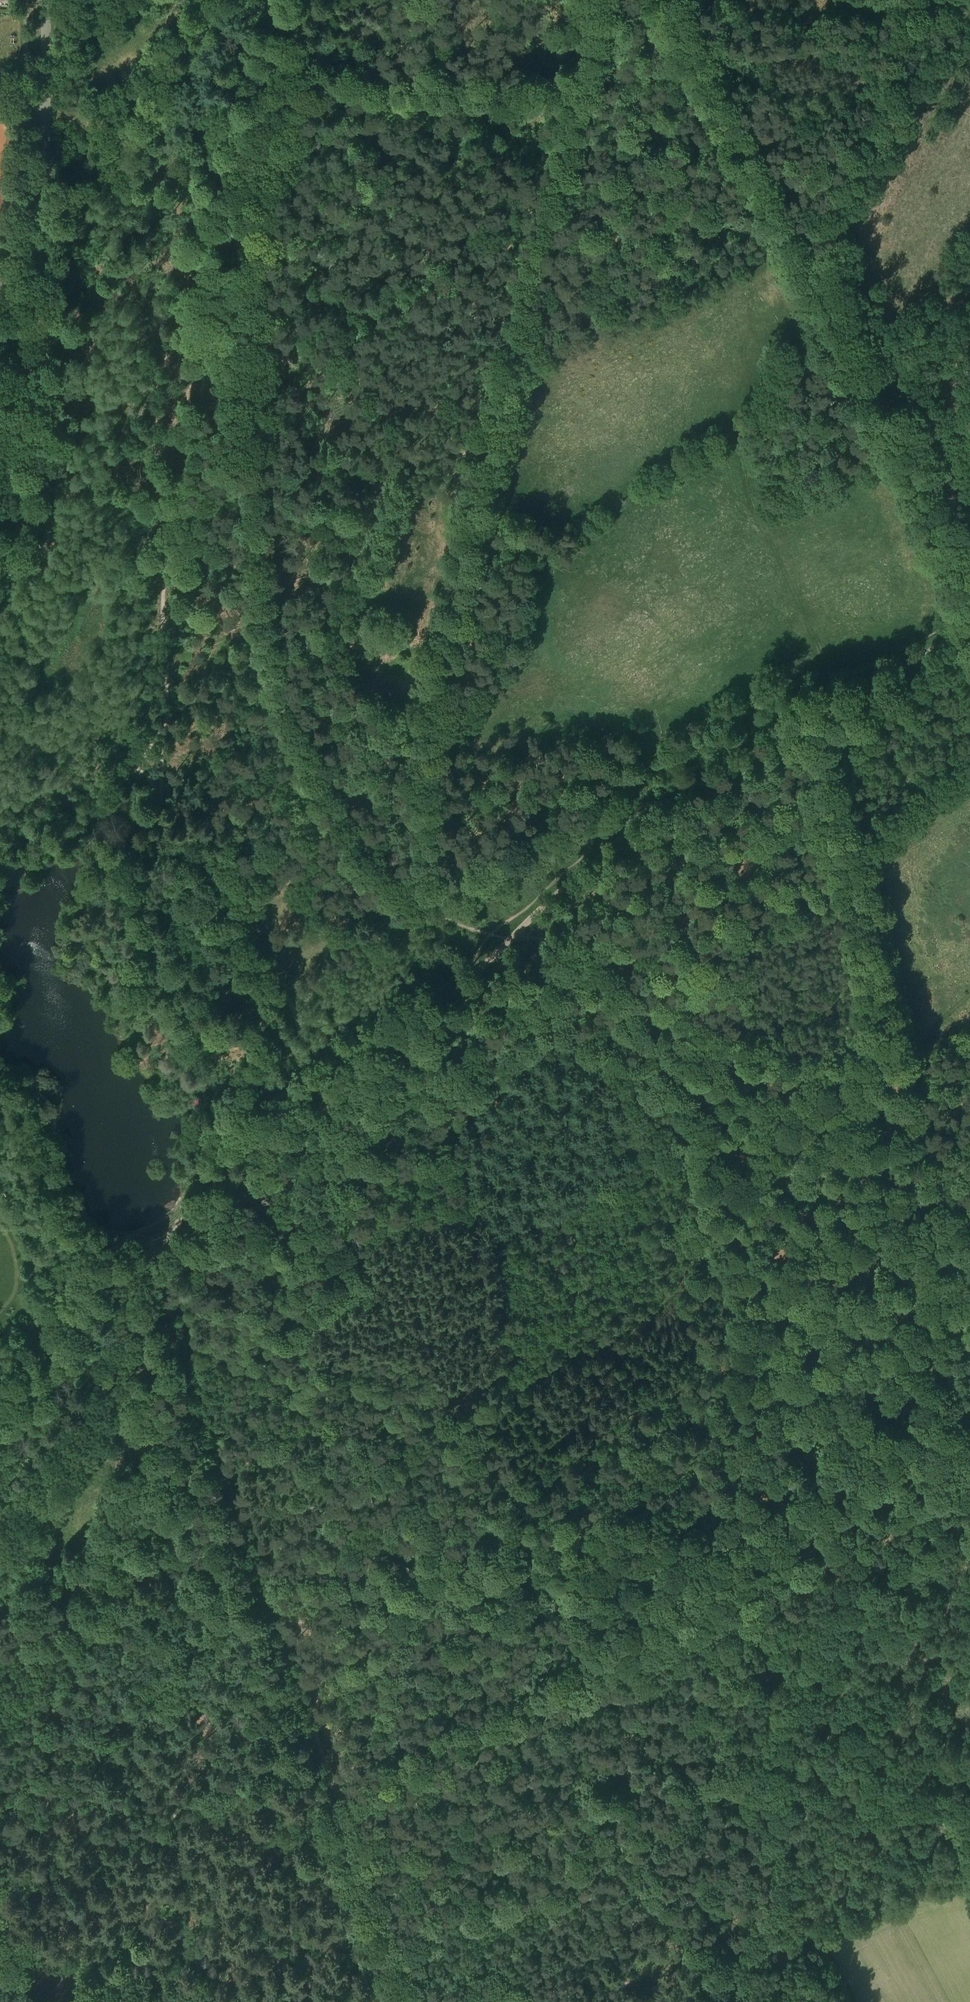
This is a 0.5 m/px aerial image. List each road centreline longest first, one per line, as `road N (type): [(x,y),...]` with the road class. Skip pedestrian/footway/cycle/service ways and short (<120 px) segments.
road 1 (track): [(427,910),(425,760),(577,91)]
road 2 (unclassified): [(0,445),(45,332),(46,0)]
road 3 (track): [(888,1066),(782,1063),(649,1004),(574,950),(510,939)]
road 4 (track): [(409,2001),(339,1804)]

